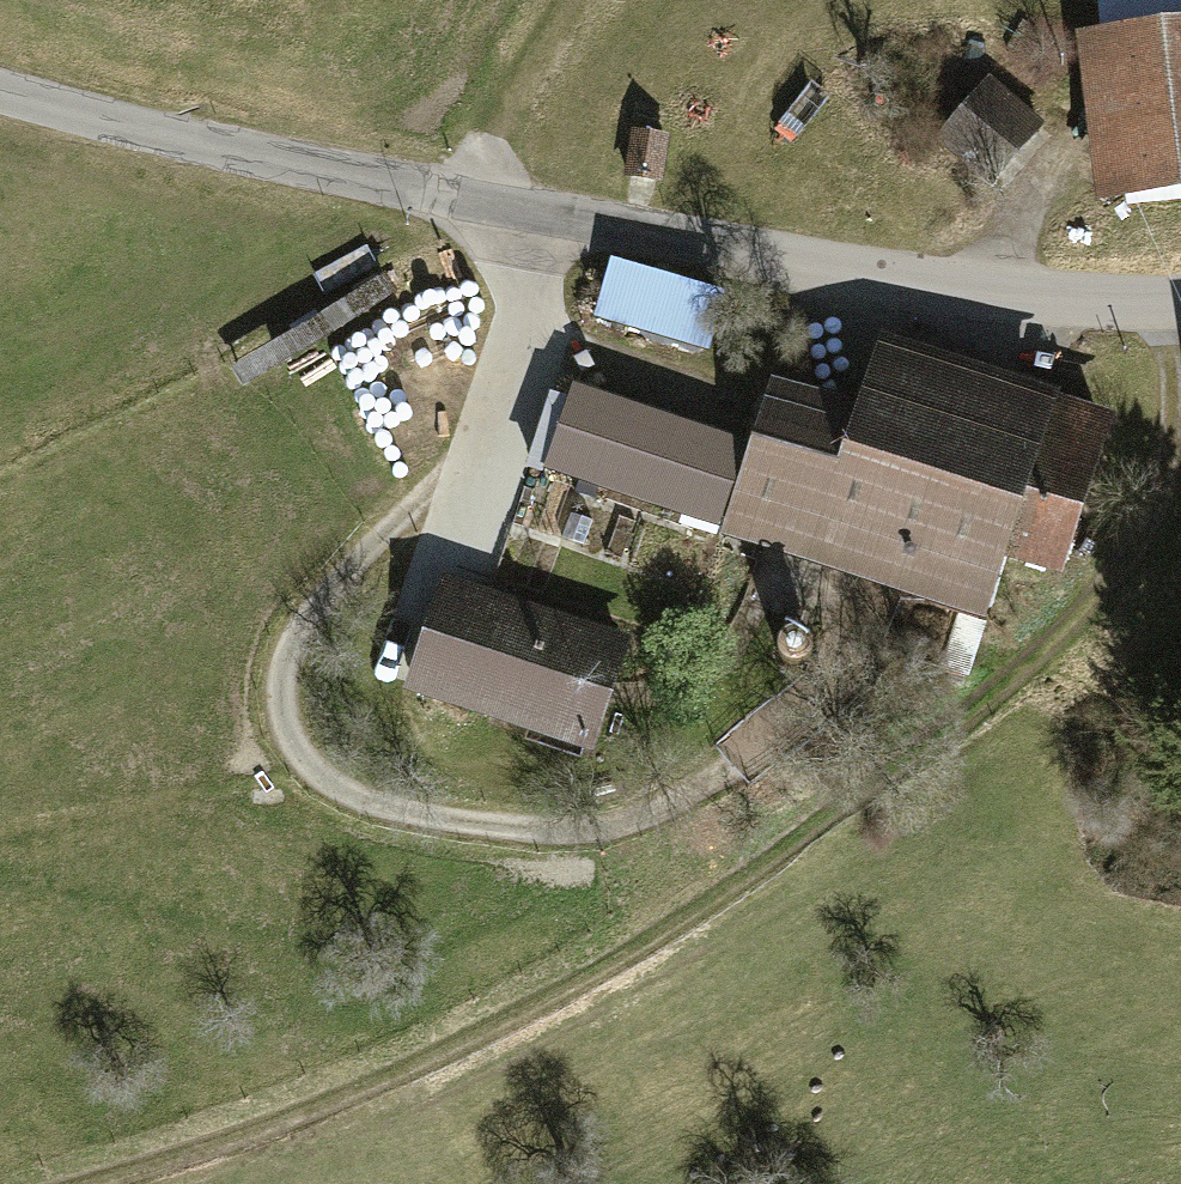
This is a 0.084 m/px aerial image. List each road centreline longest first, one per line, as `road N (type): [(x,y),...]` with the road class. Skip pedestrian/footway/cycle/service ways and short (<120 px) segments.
road 1 (track): [(1177,303),(1173,443),(1134,544),(1047,655),(838,820),(528,1018),(116,1183)]
road 2 (track): [(541,214),(501,366),(466,458),(364,556),(285,650),(277,712),(311,776),(397,814),(501,828),(605,829),(827,719),(870,618)]
road 3 (tertiary): [(1180,303),(1030,299),(912,283),(333,171),(0,93)]
road 4 (track): [(441,193),(573,0)]

